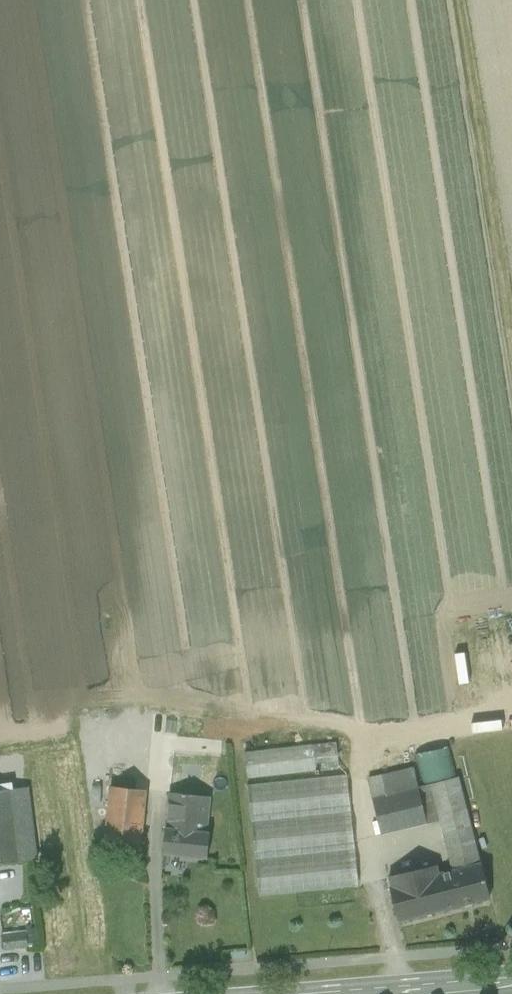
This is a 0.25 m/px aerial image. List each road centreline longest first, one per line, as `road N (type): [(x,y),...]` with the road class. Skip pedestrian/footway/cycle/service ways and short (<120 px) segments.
road 1 (track): [(261,707),(368,729),(451,730),(511,719)]
road 2 (tertiary): [(375,993),(511,981)]

